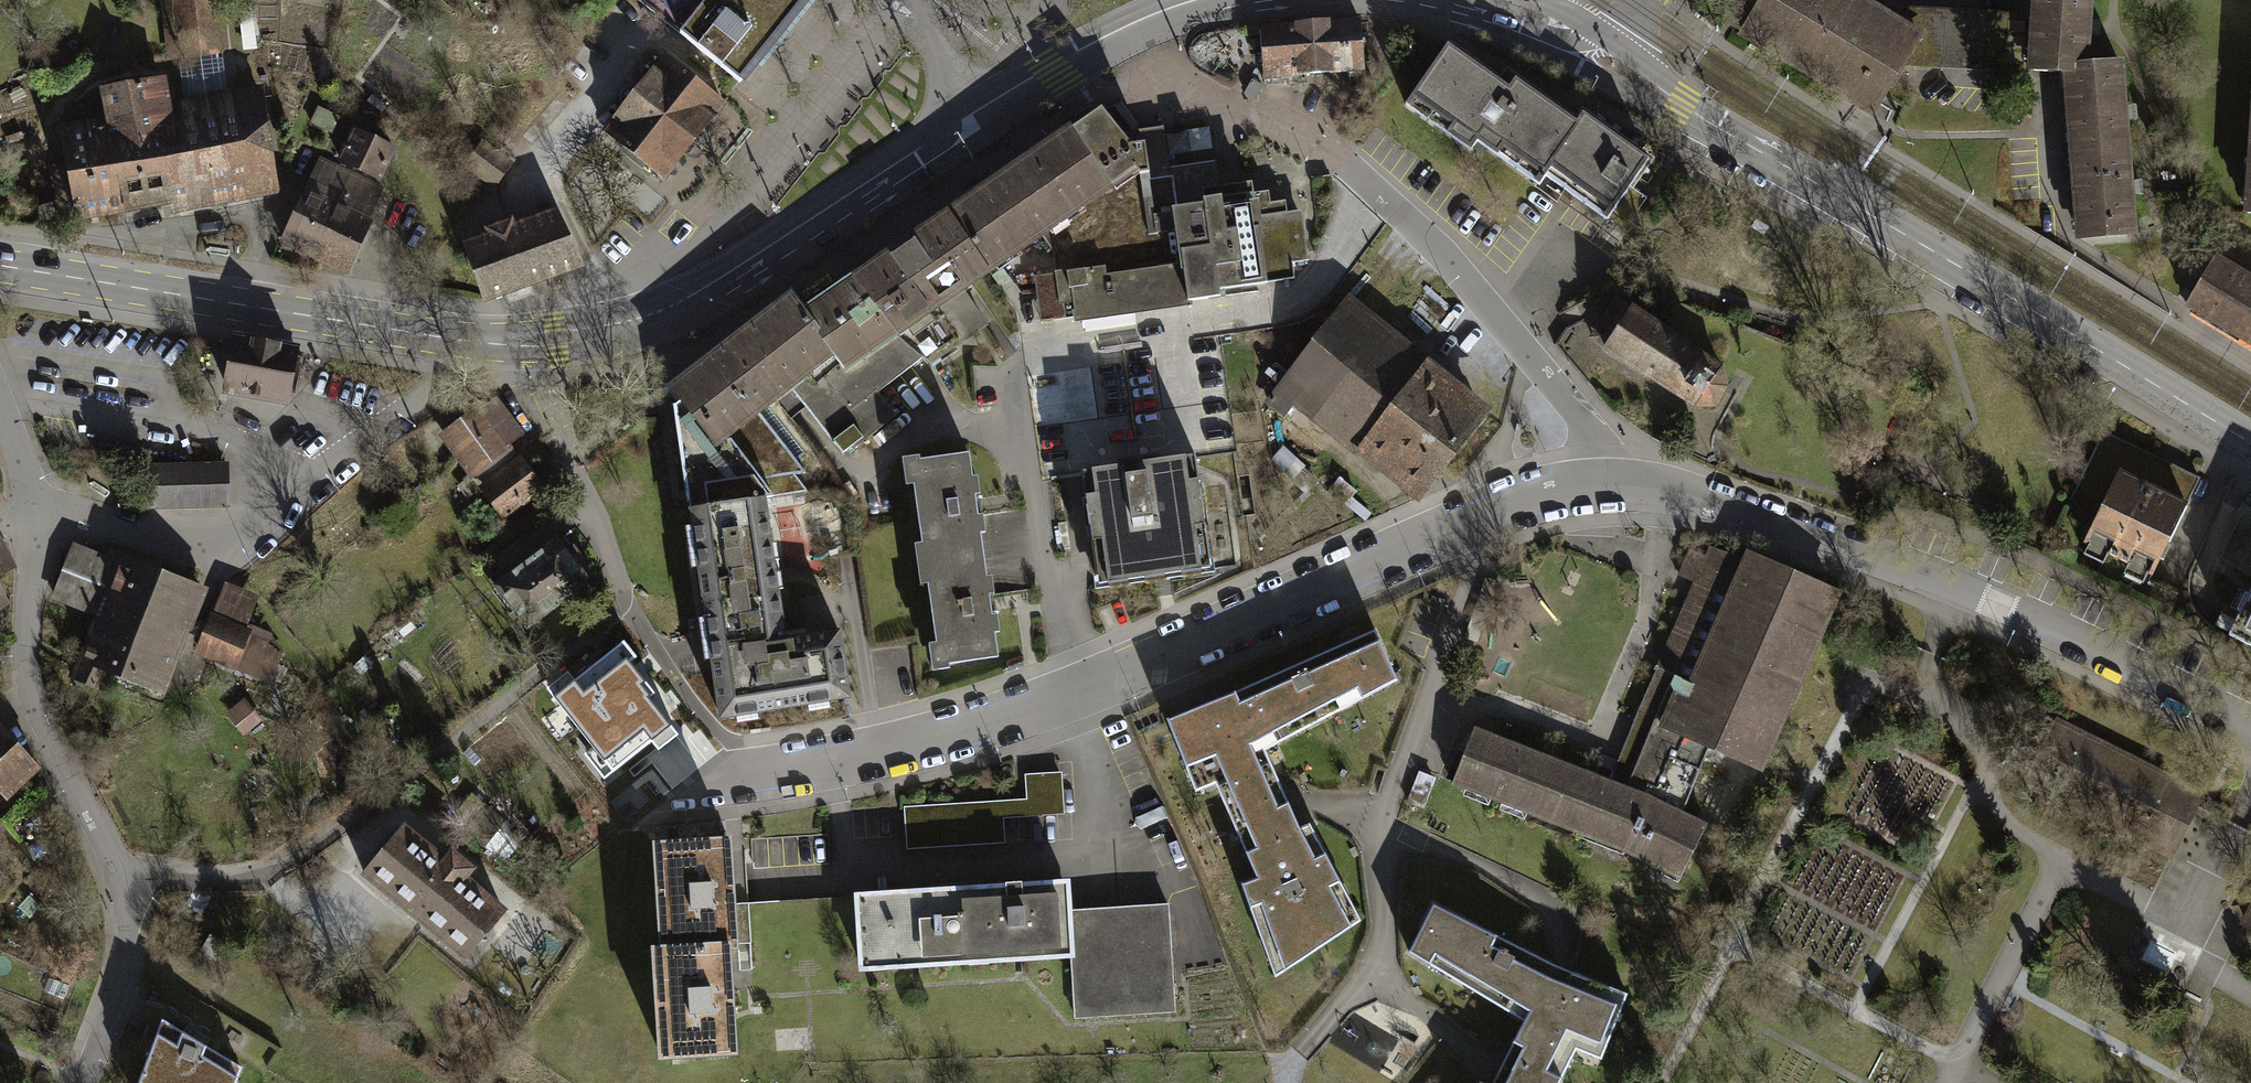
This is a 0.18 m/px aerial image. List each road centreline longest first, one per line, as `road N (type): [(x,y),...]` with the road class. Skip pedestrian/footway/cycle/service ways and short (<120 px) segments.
road 1 (residential): [(1637,483),(1534,495),(1077,693),(943,738),(735,781)]
road 2 (tertiary): [(1572,42),(2250,445)]
road 3 (residential): [(1637,483),(1439,249),(1313,140),(1254,108),(1197,96),(1141,86),(1087,98)]
road 4 (residential): [(2250,724),(1960,589),(1721,501),(1637,483)]
road 5 (primary): [(447,339),(529,343),(640,326),(681,311),(994,106)]
road 6 (residential): [(39,518),(176,545),(241,532),(431,385),(447,339)]
road 7 (primary): [(0,266),(447,339)]
road 8 (residential): [(73,786),(123,877),(131,916),(127,966),(84,1082)]
road 9 (residential): [(39,518),(29,671),(73,786)]
road 10 (primary): [(994,106),(1129,28),(1205,0)]
road 11 (residential): [(994,106),(894,5)]

